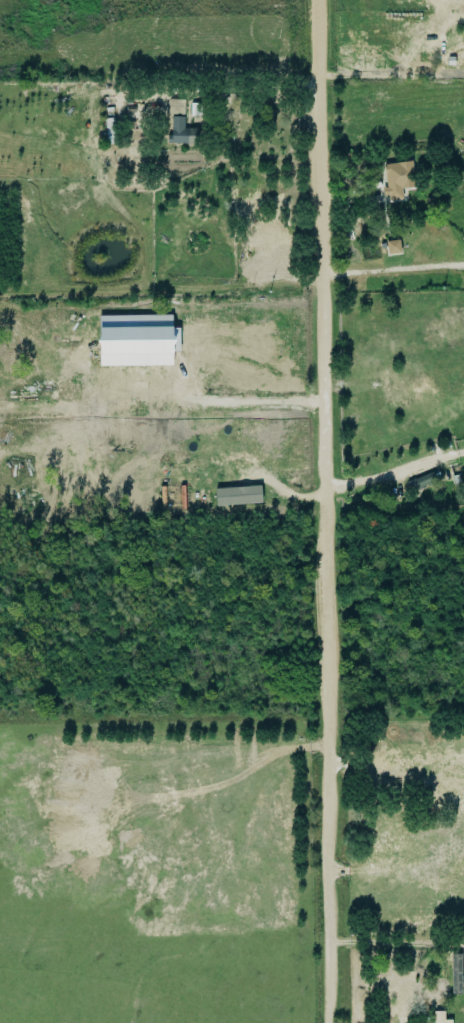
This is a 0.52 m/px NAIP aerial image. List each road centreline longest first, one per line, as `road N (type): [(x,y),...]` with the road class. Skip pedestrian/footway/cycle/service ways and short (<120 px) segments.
road 1 (residential): [(327,1022),(314,0)]

